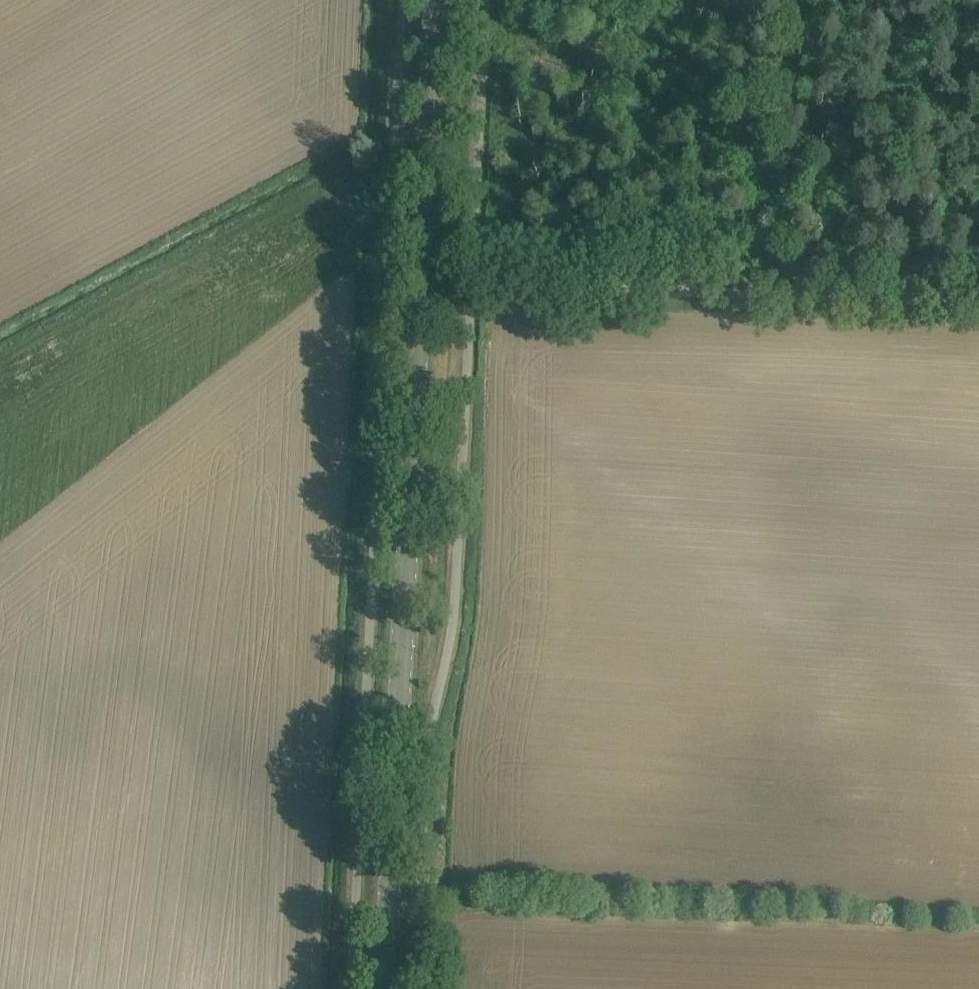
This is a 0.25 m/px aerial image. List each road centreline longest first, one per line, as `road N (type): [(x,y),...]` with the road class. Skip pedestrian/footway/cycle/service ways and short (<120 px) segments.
road 1 (tertiary): [(386,988),(434,0)]
road 2 (track): [(420,280),(978,298)]

